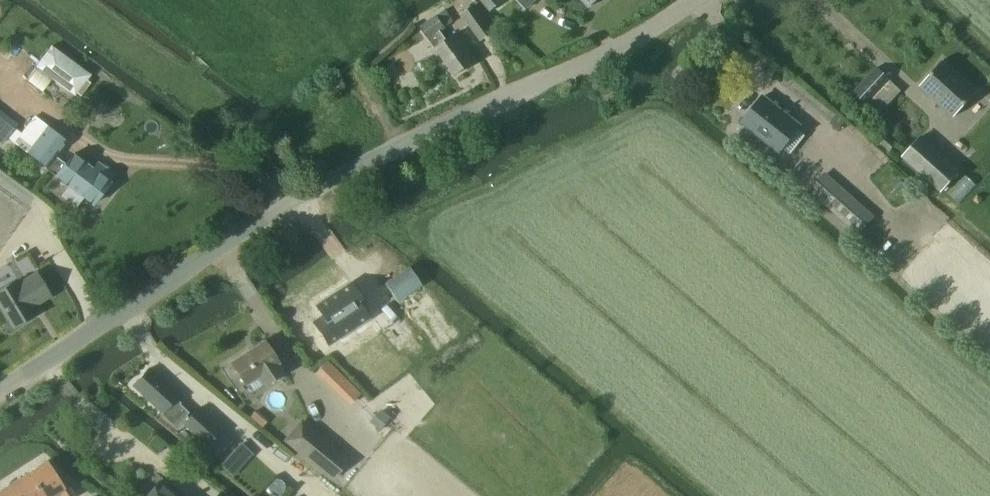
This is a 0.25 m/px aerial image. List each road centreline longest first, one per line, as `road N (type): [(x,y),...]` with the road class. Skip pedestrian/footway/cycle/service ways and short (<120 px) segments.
road 1 (unclassified): [(692,0),(582,62),(433,129),(0,383)]

